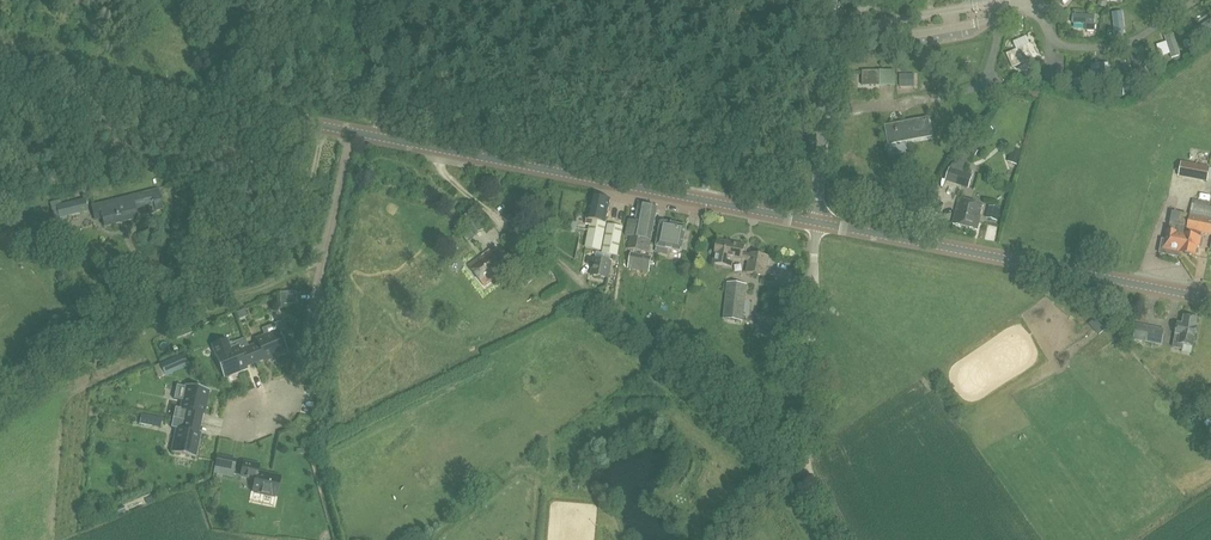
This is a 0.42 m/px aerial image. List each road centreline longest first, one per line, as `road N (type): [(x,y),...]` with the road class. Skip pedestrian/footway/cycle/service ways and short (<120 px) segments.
road 1 (primary): [(817,222),(0,62)]
road 2 (track): [(809,471),(473,201),(436,146)]
road 3 (primary): [(1210,299),(817,222)]
road 4 (track): [(838,539),(811,476),(806,439),(814,270)]
road 5 (track): [(323,126),(289,264),(260,288),(192,303)]
road 6 (unclassified): [(817,222),(835,0)]
road 7 (track): [(192,303),(100,315),(28,374)]
road 8 (track): [(271,0),(328,72),(362,94)]

